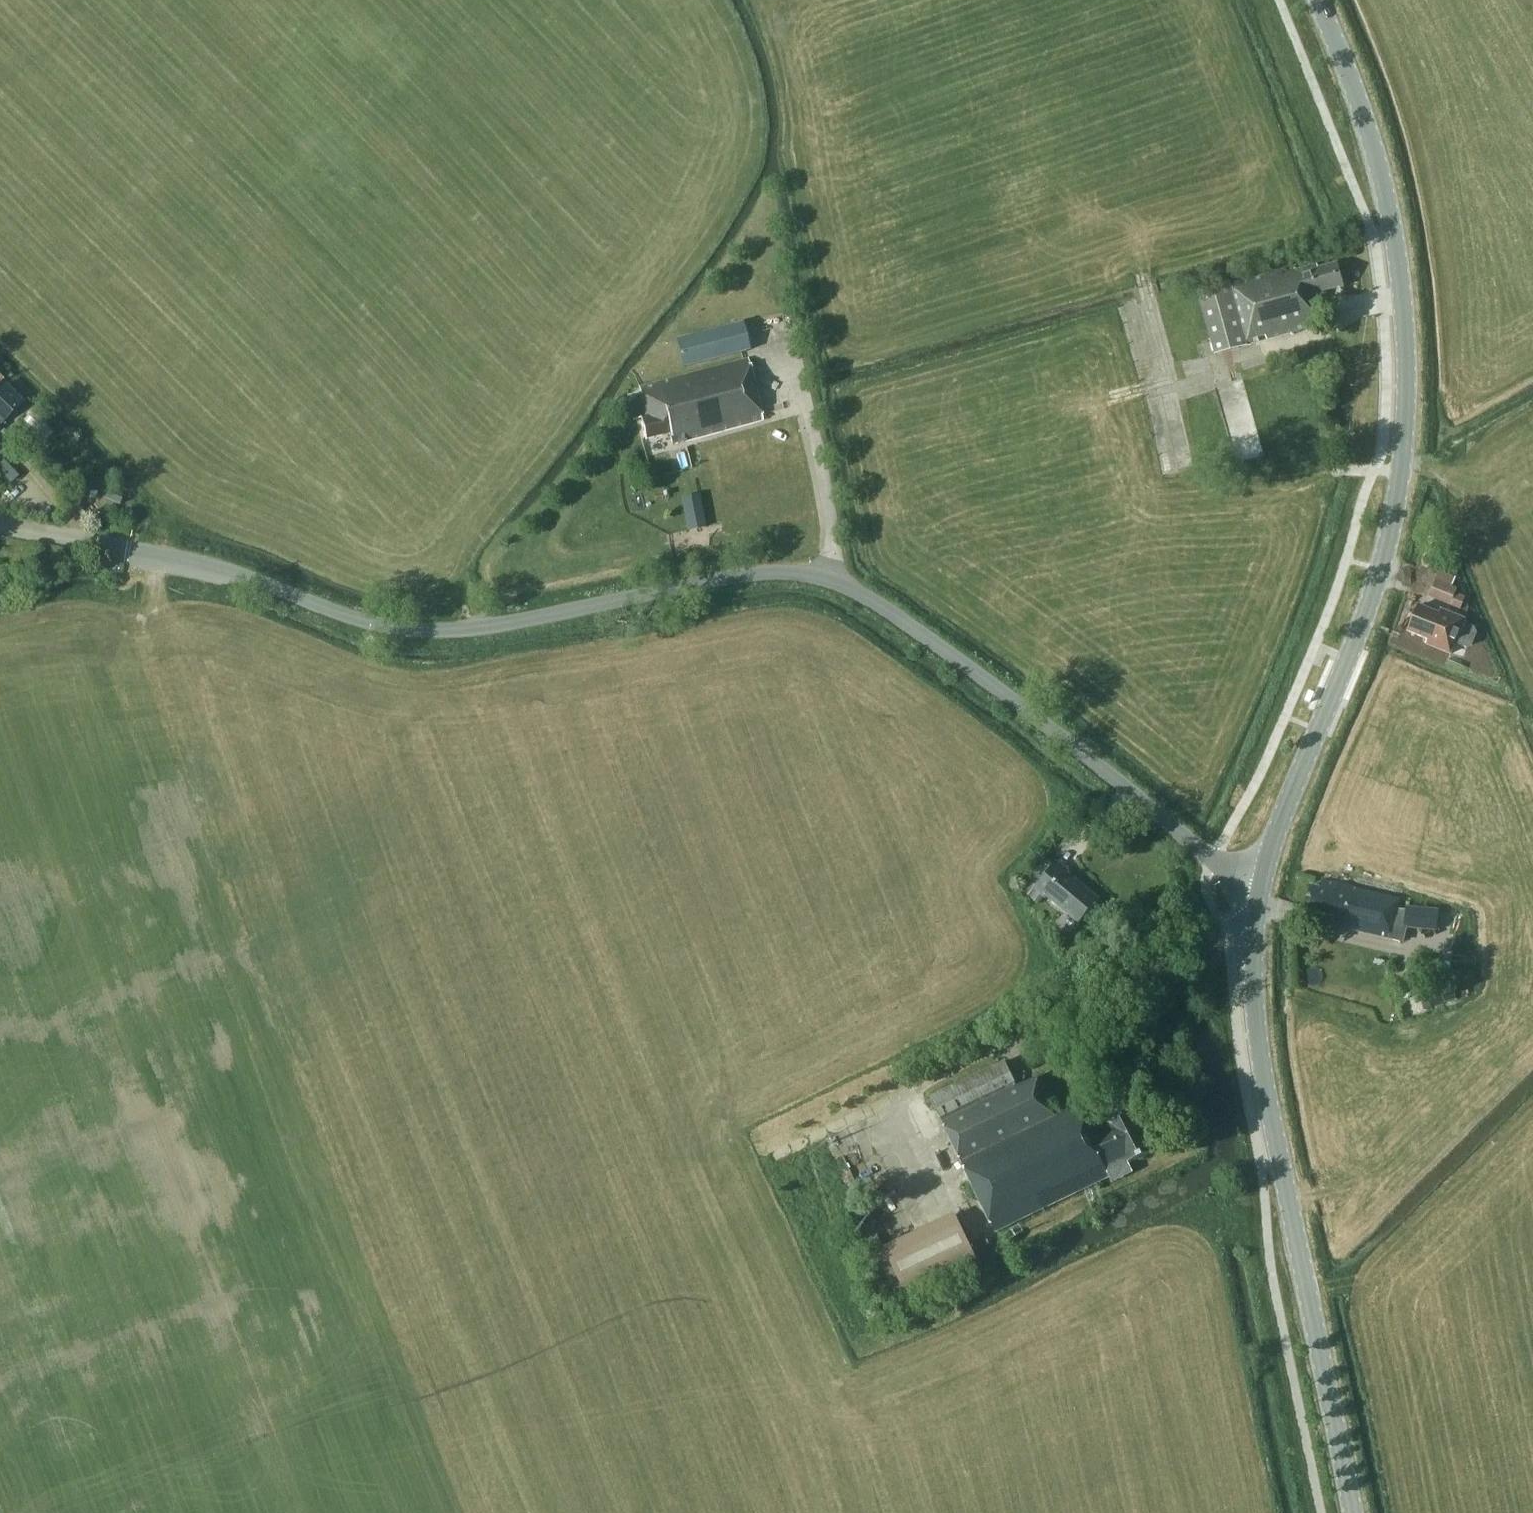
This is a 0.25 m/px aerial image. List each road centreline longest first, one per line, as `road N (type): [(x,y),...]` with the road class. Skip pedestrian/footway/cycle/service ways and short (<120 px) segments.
road 1 (tertiary): [(1260,880),(1212,857),(872,599),(820,576),(757,572),(508,622),(400,628),(222,569),(0,524)]
road 2 (secondary): [(1260,880),(1376,582),(1402,455),(1406,363),(1392,230),(1367,126),(1319,0)]
road 3 (secondary): [(1353,1512),(1263,1077),(1251,932),(1260,880)]

